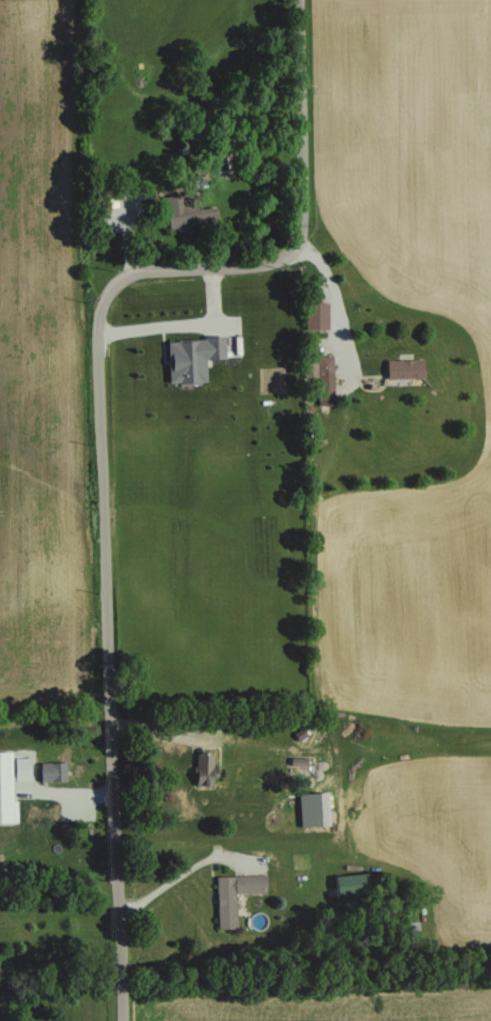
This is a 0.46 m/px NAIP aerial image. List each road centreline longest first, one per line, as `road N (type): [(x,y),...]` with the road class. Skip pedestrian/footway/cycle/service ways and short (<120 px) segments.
road 1 (residential): [(121,1020),(101,303),(129,273),(252,265),(295,245)]
road 2 (residential): [(295,245),(298,0)]

